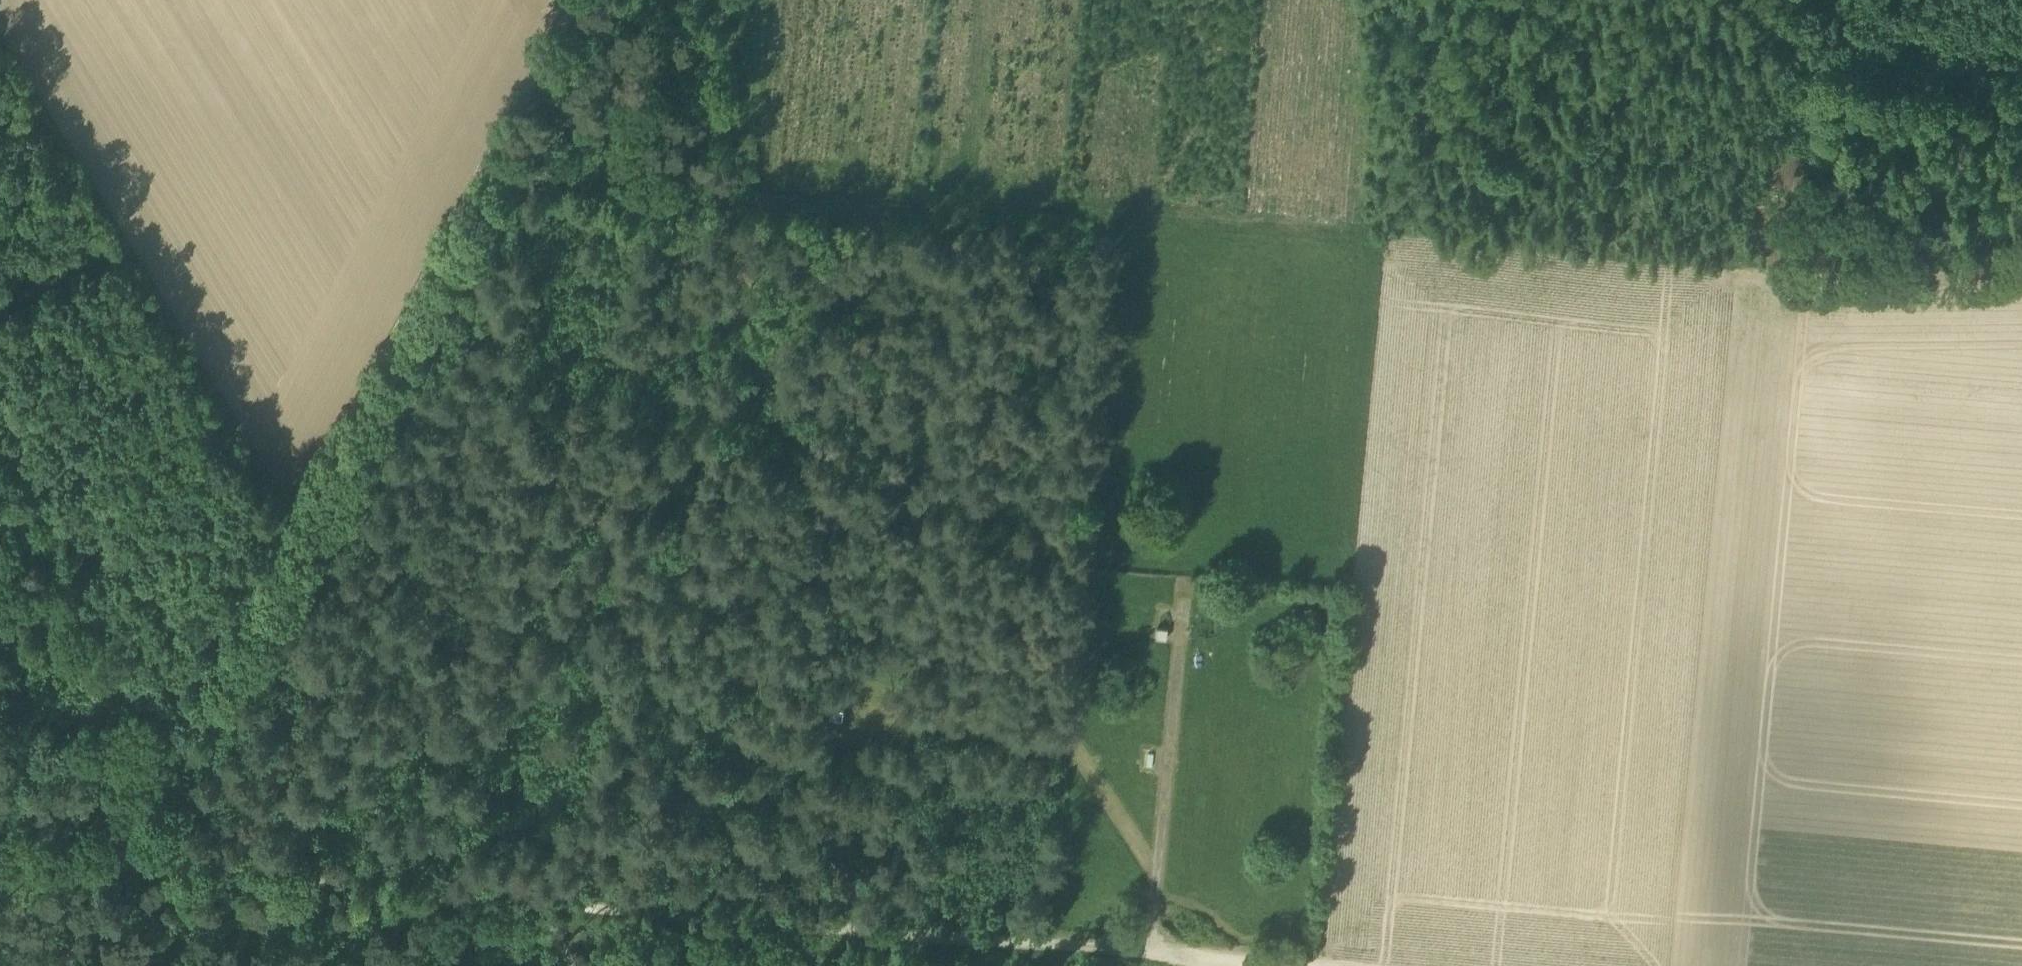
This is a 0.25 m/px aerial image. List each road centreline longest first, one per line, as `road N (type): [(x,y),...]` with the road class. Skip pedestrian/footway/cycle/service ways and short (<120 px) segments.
road 1 (track): [(1212,959),(95,865)]
road 2 (track): [(95,865),(582,0)]
road 3 (track): [(170,733),(0,464)]
road 4 (track): [(1304,0),(1260,246)]
road 5 (track): [(2021,192),(1980,201),(1902,198),(1863,175),(1806,167),(1784,178)]

